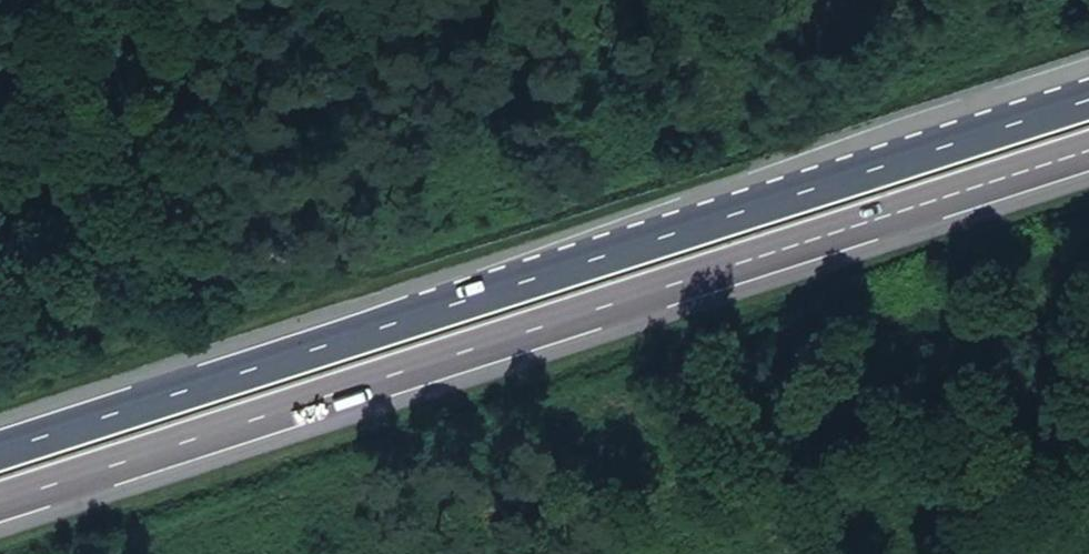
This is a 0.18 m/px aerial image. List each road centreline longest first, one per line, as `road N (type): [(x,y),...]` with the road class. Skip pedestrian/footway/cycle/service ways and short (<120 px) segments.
road 1 (trunk): [(1088,98),(0,449)]
road 2 (trunk): [(0,503),(1088,152)]

